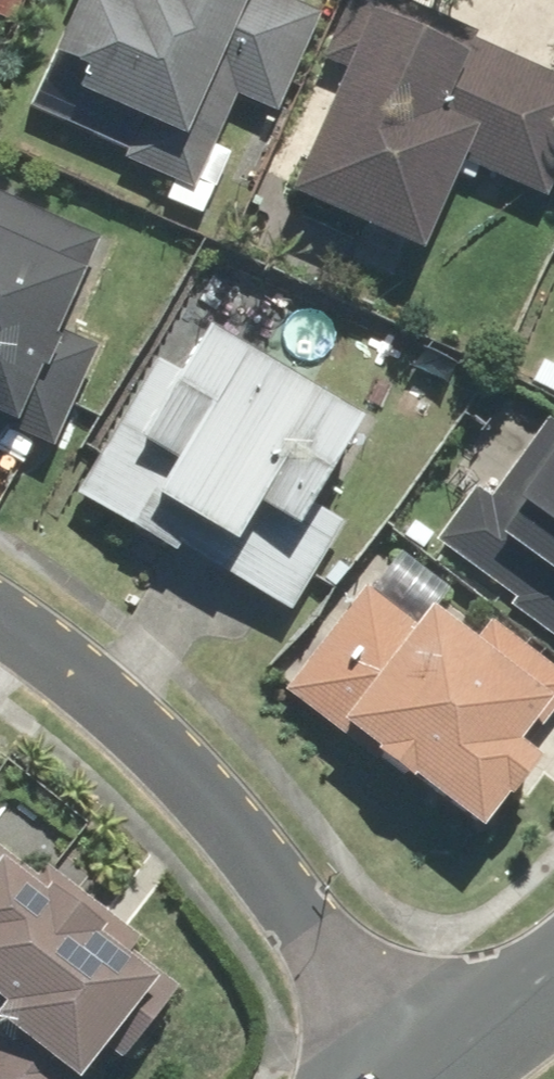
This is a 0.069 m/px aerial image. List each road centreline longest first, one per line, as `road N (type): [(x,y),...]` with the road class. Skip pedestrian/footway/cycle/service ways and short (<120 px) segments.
road 1 (residential): [(0,618),(171,749),(435,1059)]
road 2 (tertiary): [(435,1059),(553,964)]

